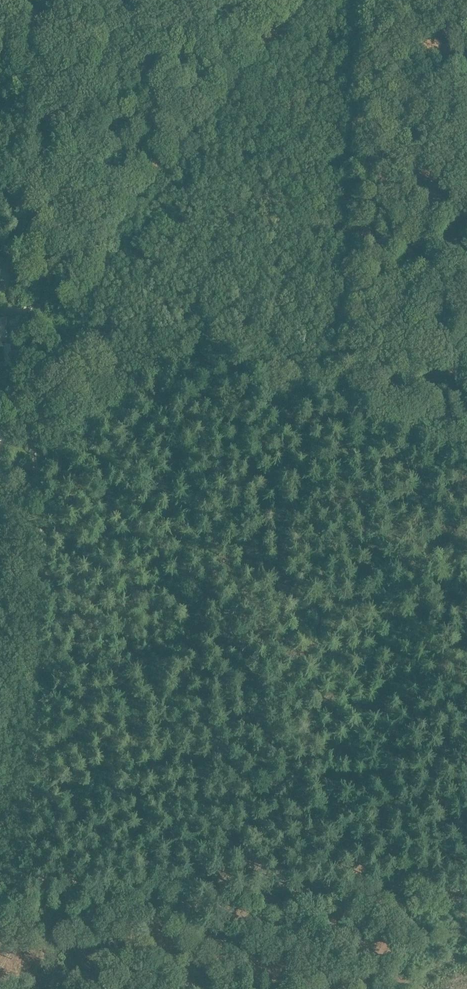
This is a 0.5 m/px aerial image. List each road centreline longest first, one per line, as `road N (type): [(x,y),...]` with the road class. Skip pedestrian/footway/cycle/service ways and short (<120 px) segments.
road 1 (track): [(20,0),(53,151),(34,465),(34,775),(17,886),(3,905)]
road 2 (track): [(466,894),(153,887),(3,905)]

